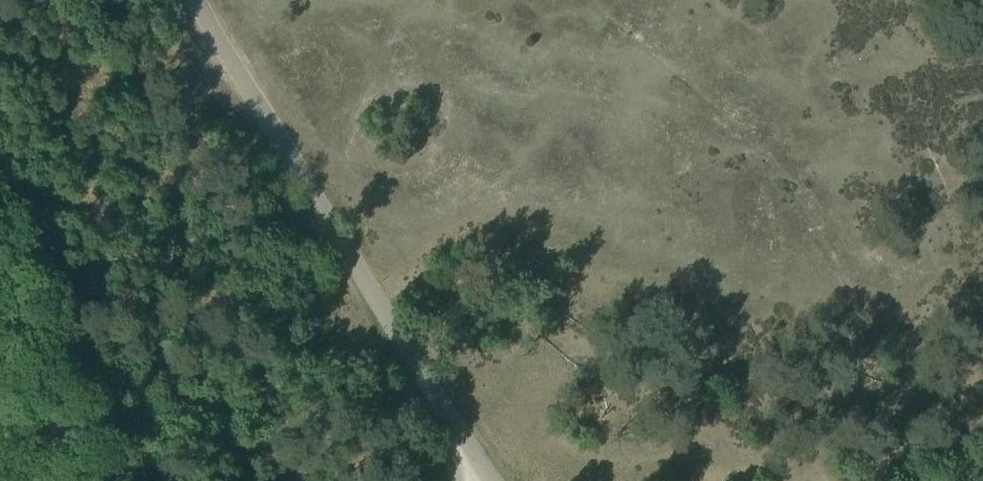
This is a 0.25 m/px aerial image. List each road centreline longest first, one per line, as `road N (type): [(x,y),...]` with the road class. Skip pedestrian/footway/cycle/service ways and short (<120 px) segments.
road 1 (unclassified): [(454,438),(193,0)]

